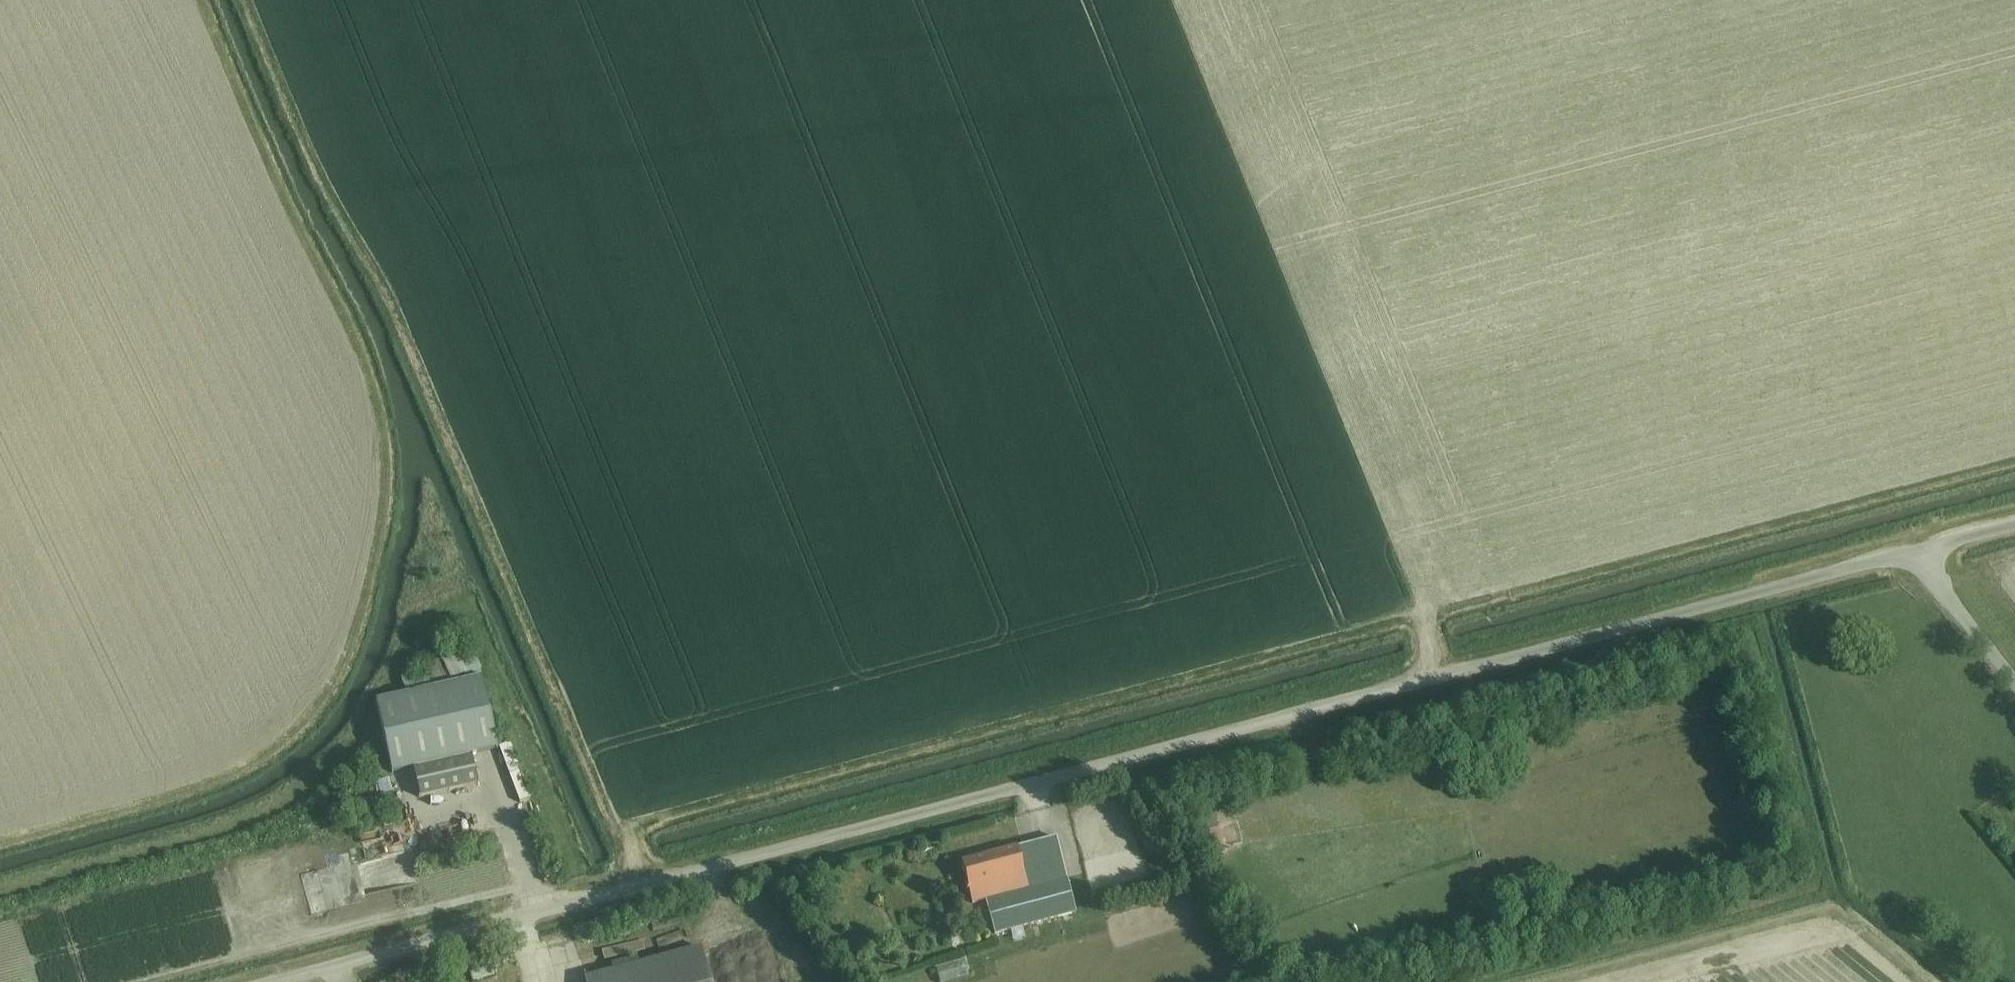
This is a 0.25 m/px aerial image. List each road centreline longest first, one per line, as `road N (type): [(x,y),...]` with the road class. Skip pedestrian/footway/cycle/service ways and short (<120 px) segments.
road 1 (unclassified): [(277,981),(2014,528)]

